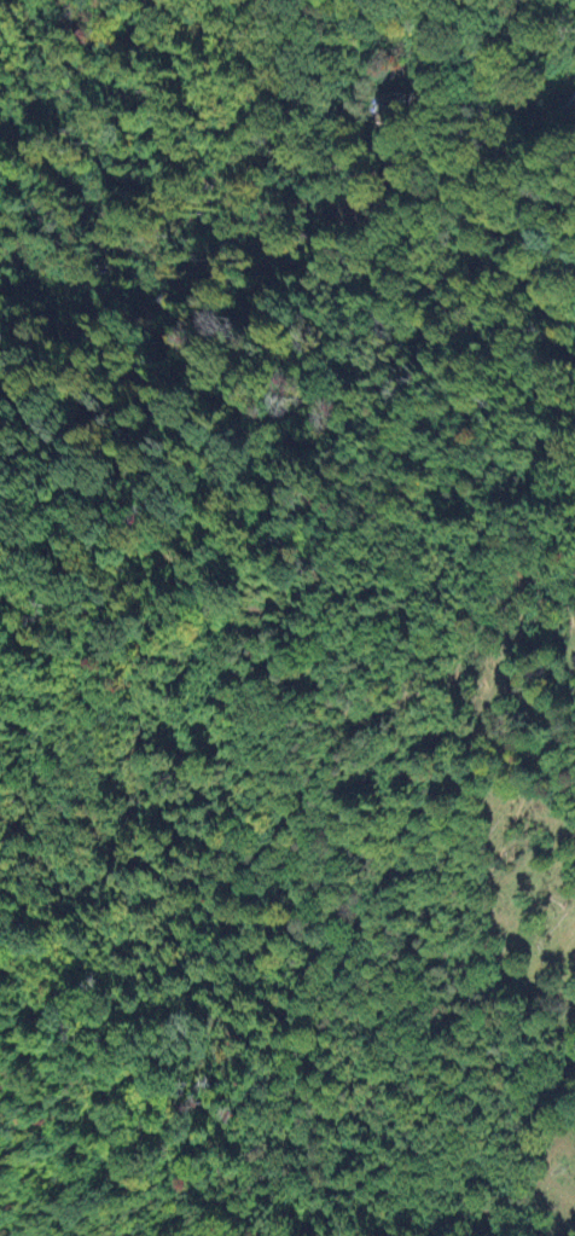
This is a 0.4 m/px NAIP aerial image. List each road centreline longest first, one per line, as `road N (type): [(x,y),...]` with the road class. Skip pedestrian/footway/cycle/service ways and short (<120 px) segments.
road 1 (residential): [(574,280),(466,314),(426,304),(356,209)]

